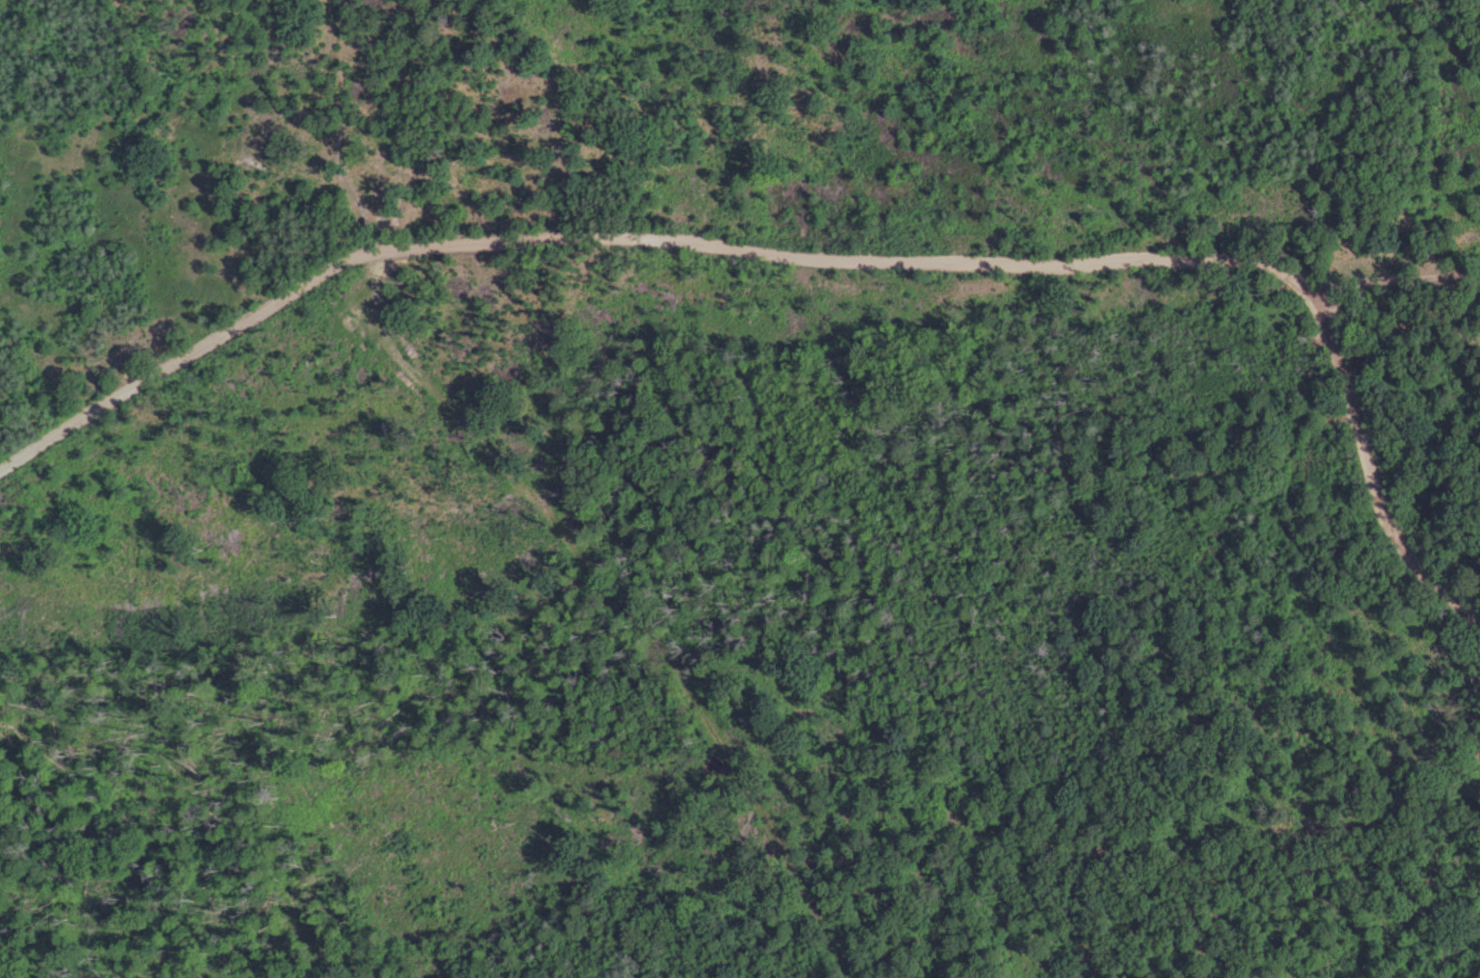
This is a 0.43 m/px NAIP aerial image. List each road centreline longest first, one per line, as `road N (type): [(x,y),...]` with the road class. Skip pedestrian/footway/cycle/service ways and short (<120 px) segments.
road 1 (tertiary): [(1479,611),(1447,589),(1412,530),(1328,293),(1305,268),(1280,261),(825,254),(701,231),(582,225),(464,232),(372,251),(314,279),(0,469)]
road 2 (track): [(1328,293),(1479,274)]

